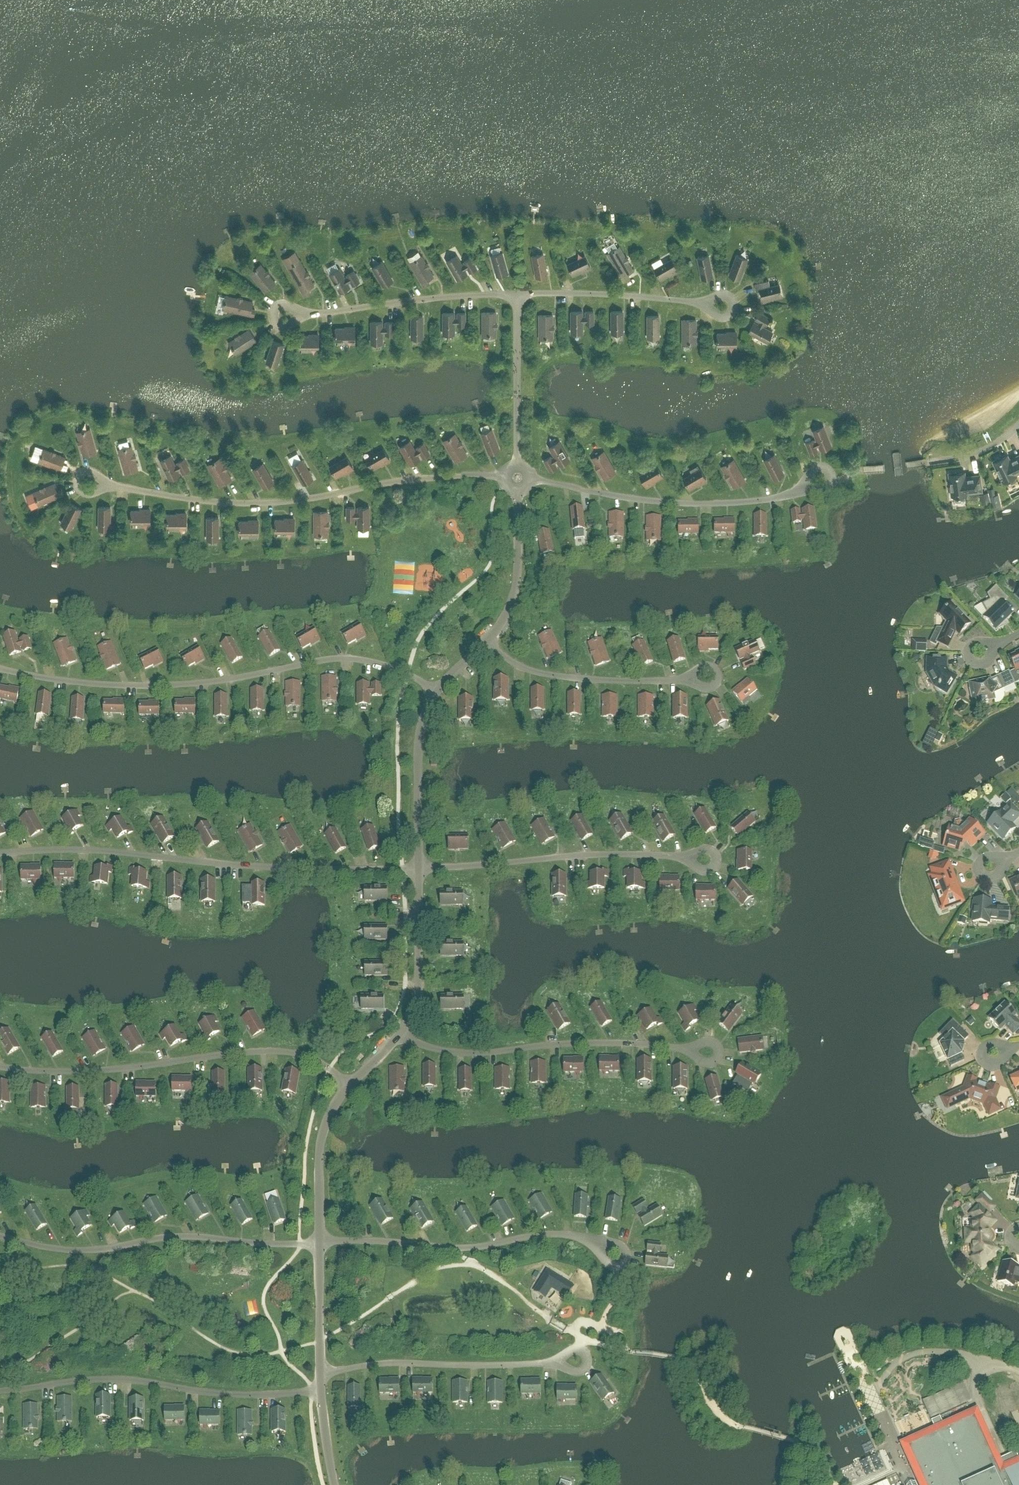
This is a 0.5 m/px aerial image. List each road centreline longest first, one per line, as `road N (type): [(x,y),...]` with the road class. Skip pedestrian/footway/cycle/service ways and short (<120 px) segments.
road 1 (residential): [(438,693),(355,659),(141,687),(0,670)]
road 2 (residential): [(419,867),(248,867),(81,850),(0,854)]
road 3 (residential): [(504,478),(418,478),(248,502),(112,484)]
road 4 (residential): [(350,1084),(314,1059),(288,1053),(65,1073),(0,1067)]
road 5 (residential): [(319,1243),(167,1238),(93,1251),(0,1236)]
road 6 (residential): [(0,1392),(121,1381),(229,1396),(312,1395)]
road 7 (residential): [(402,1036),(462,1054),(600,1044),(686,1050)]
road 8 (residential): [(319,1243),(461,1249),(550,1235),(591,1240)]
road 9 (residential): [(419,867),(683,858)]
road 10 (residential): [(794,496),(670,503),(532,481)]
road 11 (residential): [(321,1374),(387,1364),(554,1365)]
road 12 (residential): [(312,311),(518,294)]
road 13 (residential): [(485,643),(537,673),(681,681)]
road 14 (residential): [(699,302),(518,294)]
road 15 (residential): [(419,867),(420,737),(438,693)]
road 16 (residential): [(402,1036),(417,997),(419,867)]
road 17 (residential): [(518,465),(518,294)]
road 18 (residential): [(319,1243),(320,1143),(350,1084)]
road 19 (residential): [(485,643),(516,590),(518,493)]
road 20 (residential): [(321,1374),(319,1243)]

